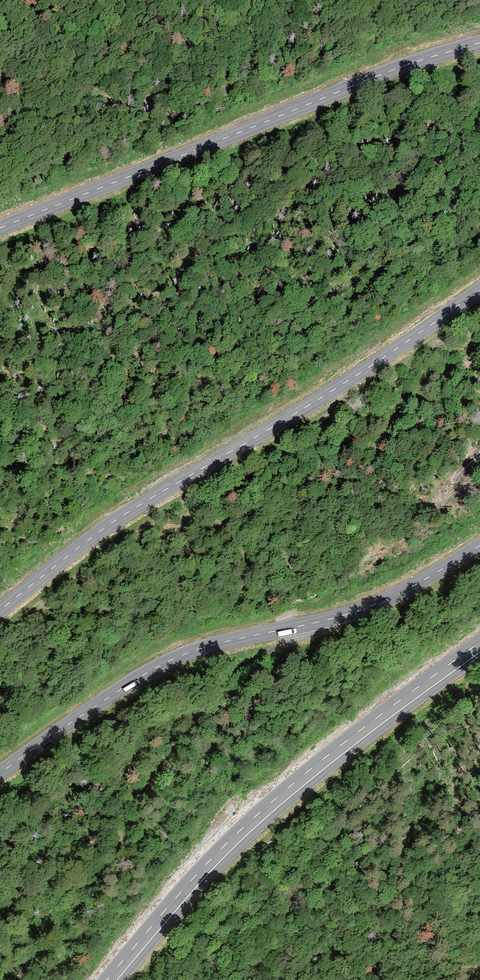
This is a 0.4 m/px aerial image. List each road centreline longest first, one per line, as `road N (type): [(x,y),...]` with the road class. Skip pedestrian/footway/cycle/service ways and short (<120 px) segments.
road 1 (secondary): [(0,610),(126,514),(355,377),(479,291)]
road 2 (secondary): [(479,545),(358,612),(176,656),(0,773)]
road 3 (secondary): [(479,43),(373,76),(0,229)]
road 4 (secondary): [(116,979),(247,834),(479,651)]
road 5 (track): [(44,979),(92,878),(204,704),(220,683),(310,624)]

